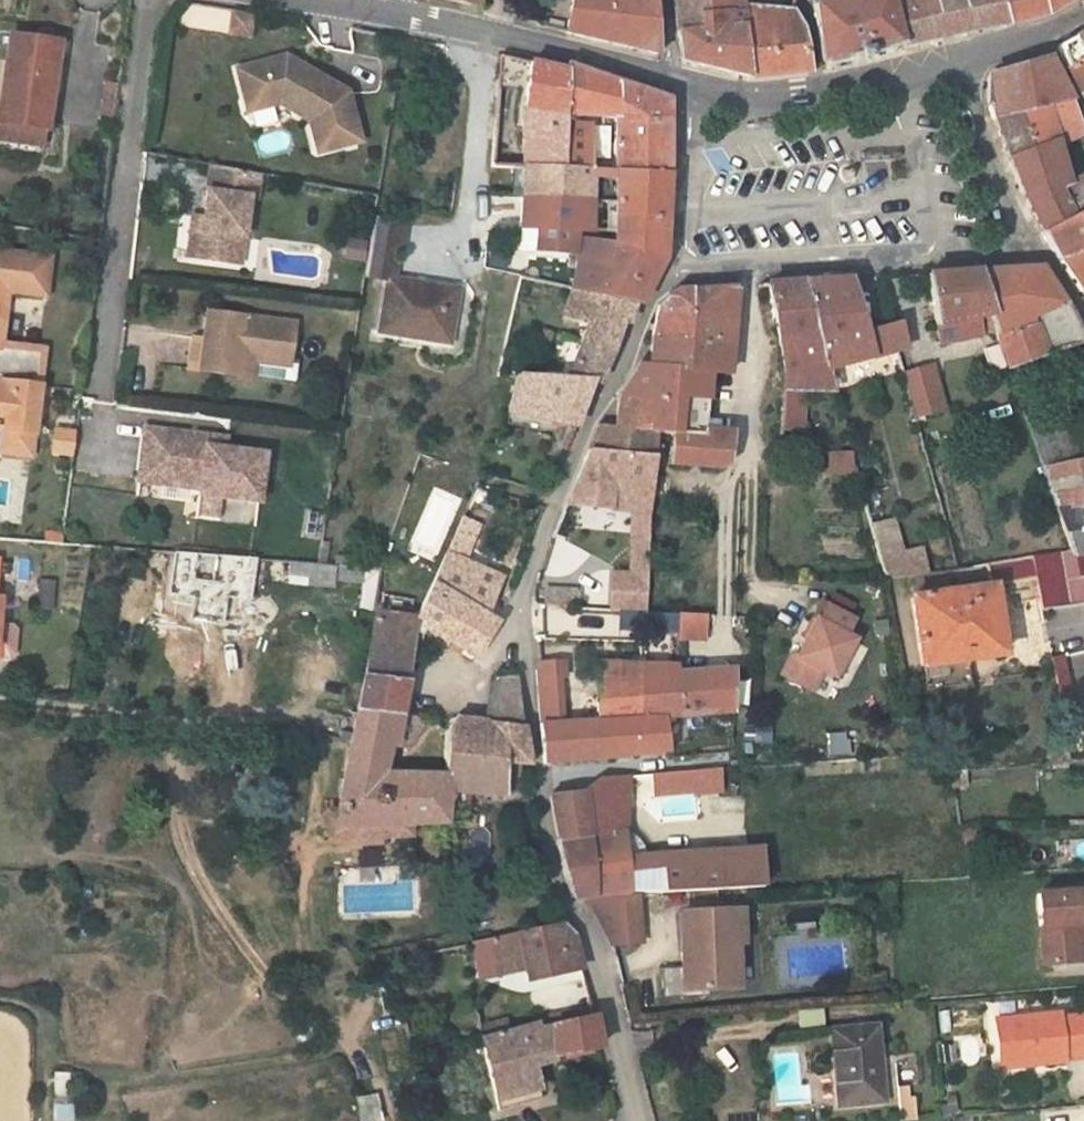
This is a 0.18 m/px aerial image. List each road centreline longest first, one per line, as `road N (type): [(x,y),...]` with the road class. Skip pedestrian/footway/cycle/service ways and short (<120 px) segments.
road 1 (residential): [(636,1120),(594,968),(563,904),(532,797),(517,615),(555,504),(648,301),(672,270)]
road 2 (residential): [(102,389),(151,0)]
road 3 (secondary): [(676,83),(579,52),(310,0)]
road 4 (residential): [(1033,255),(672,270)]
road 5 (secondary): [(956,65),(799,94),(733,97),(676,83)]
road 6 (residential): [(956,65),(1033,255)]
road 7 (residential): [(672,270),(690,143),(676,83)]

